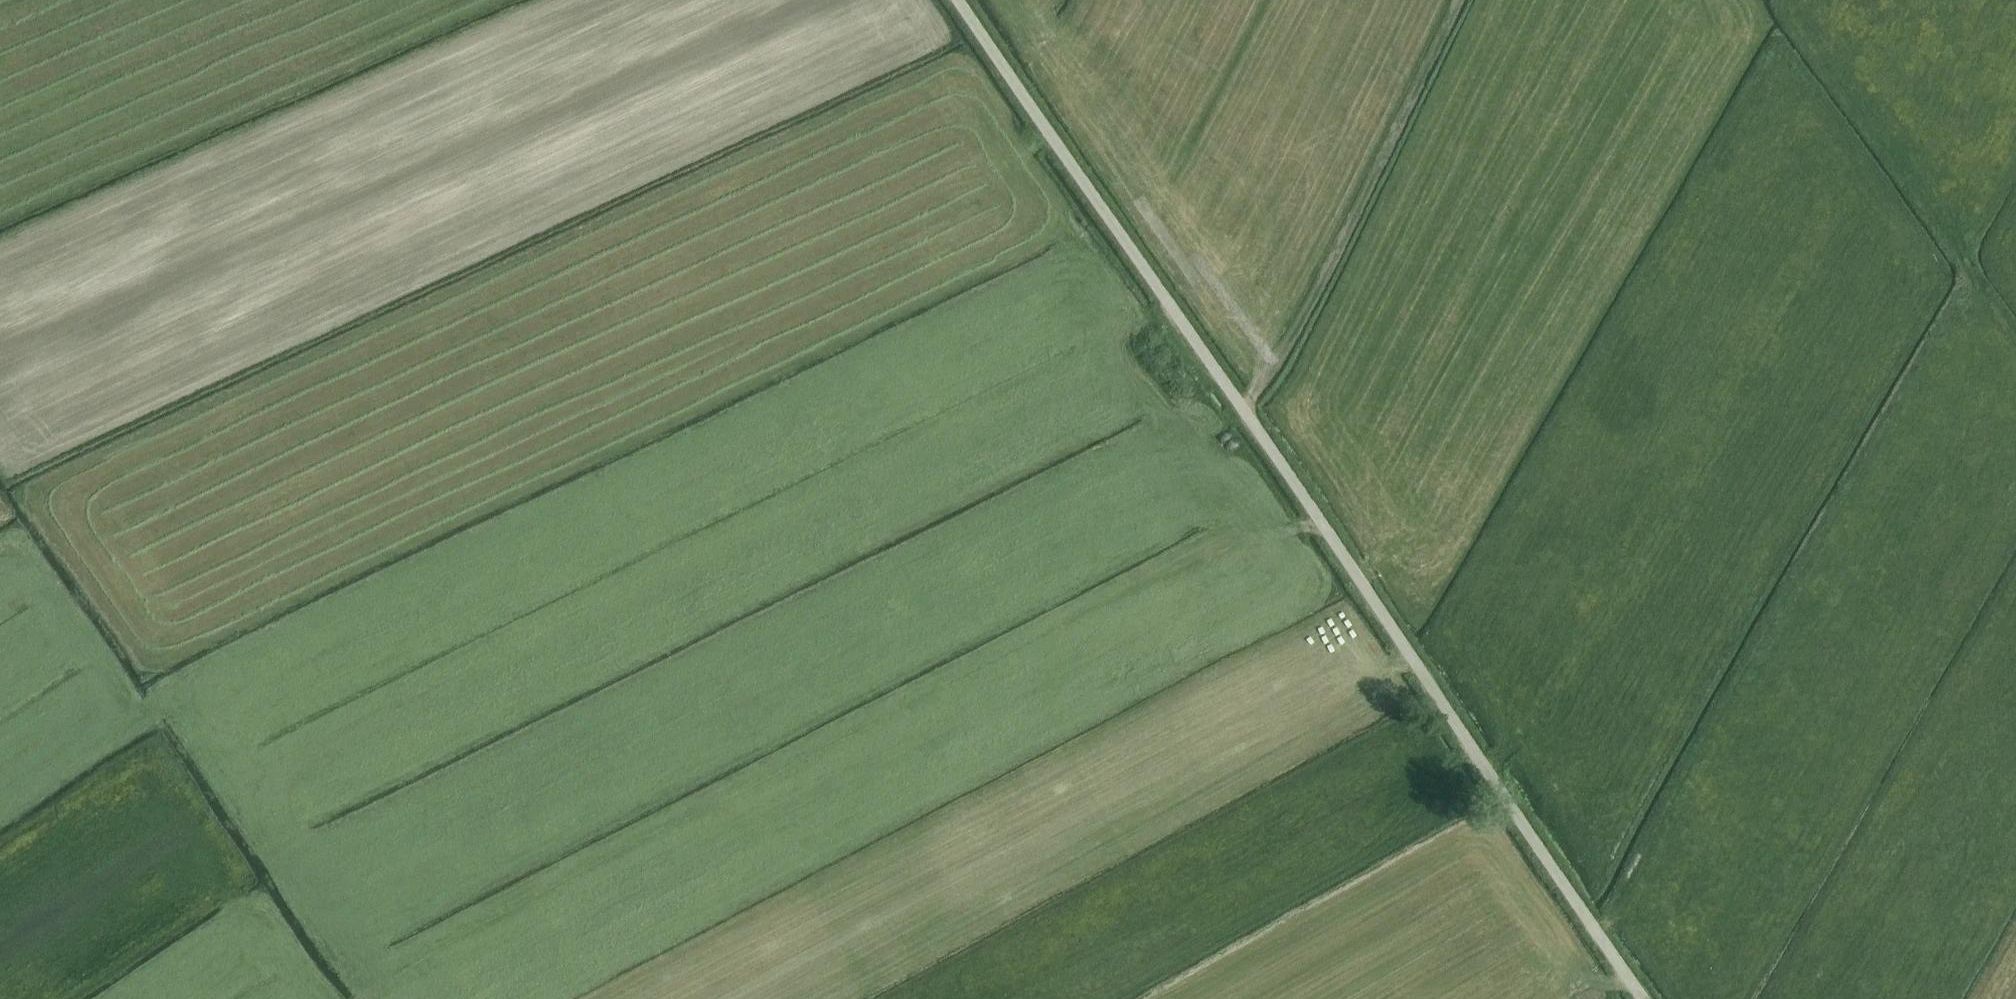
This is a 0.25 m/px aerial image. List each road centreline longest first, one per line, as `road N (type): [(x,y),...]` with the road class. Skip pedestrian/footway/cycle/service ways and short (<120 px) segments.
road 1 (unclassified): [(1644,998),(959,0)]

